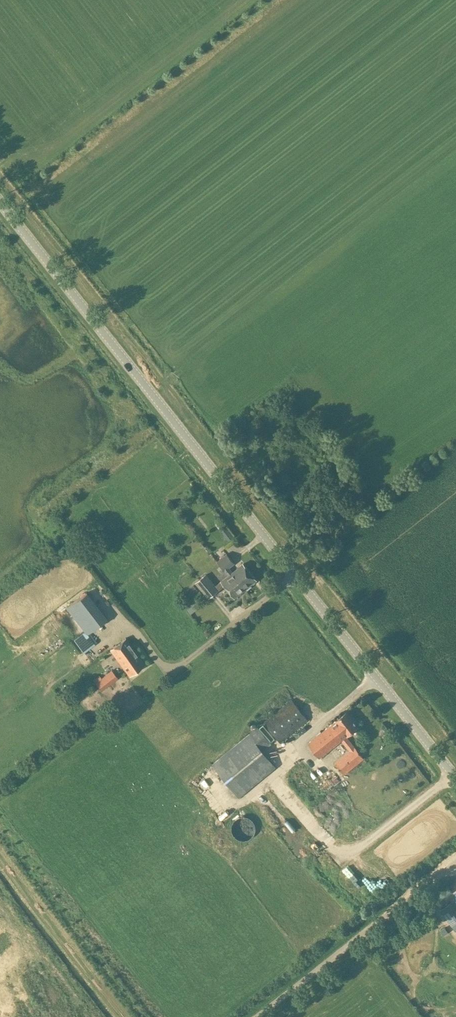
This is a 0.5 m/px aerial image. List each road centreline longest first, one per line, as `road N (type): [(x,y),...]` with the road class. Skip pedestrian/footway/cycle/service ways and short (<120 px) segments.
road 1 (unclassified): [(455,779),(0,202)]
road 2 (unclassified): [(258,1016),(455,862)]

